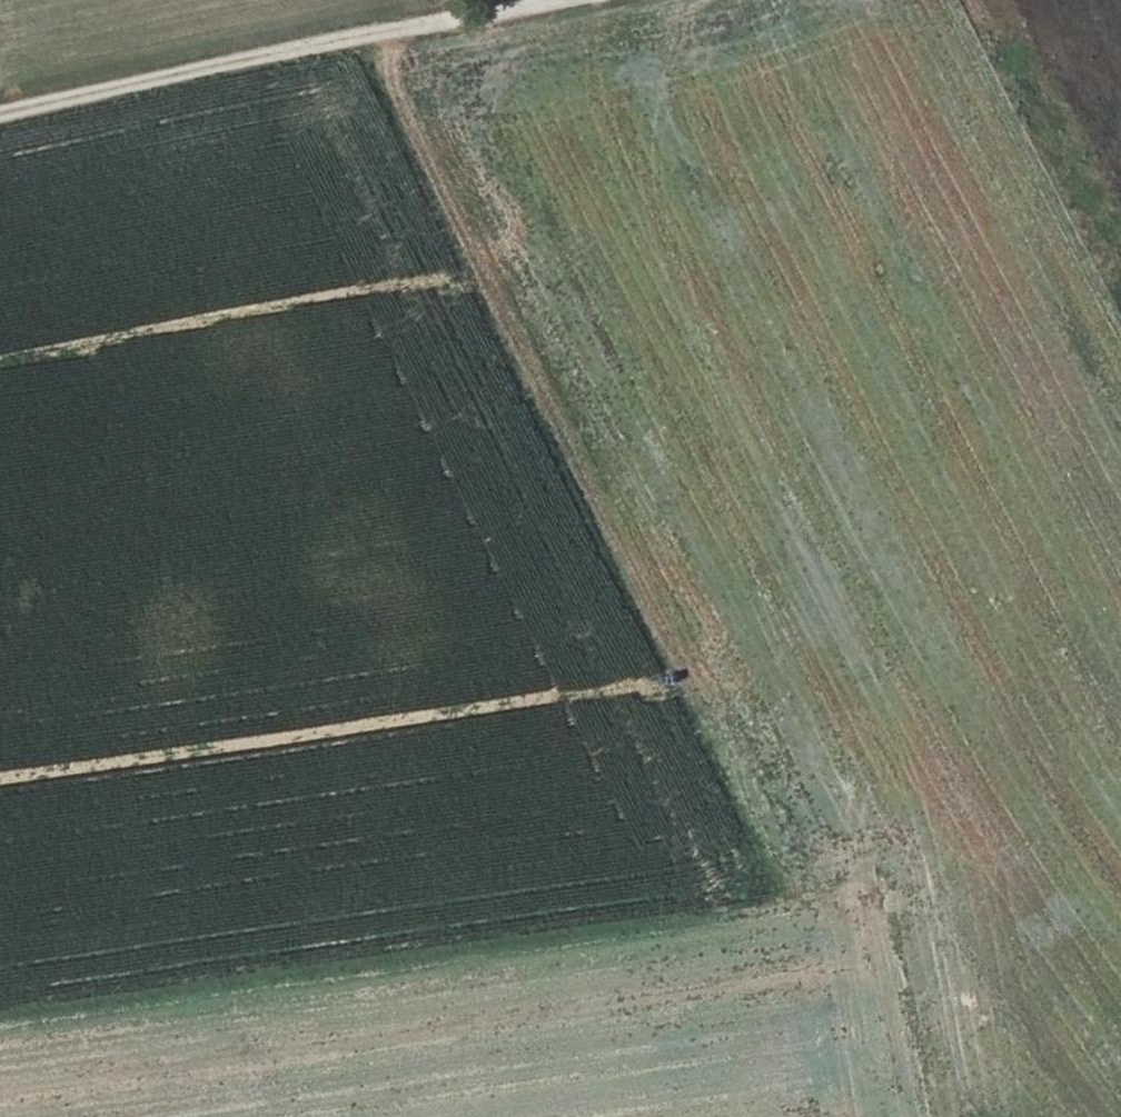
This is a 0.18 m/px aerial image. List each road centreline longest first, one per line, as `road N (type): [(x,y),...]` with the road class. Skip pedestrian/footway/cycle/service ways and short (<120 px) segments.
road 1 (track): [(0,113),(569,0)]

